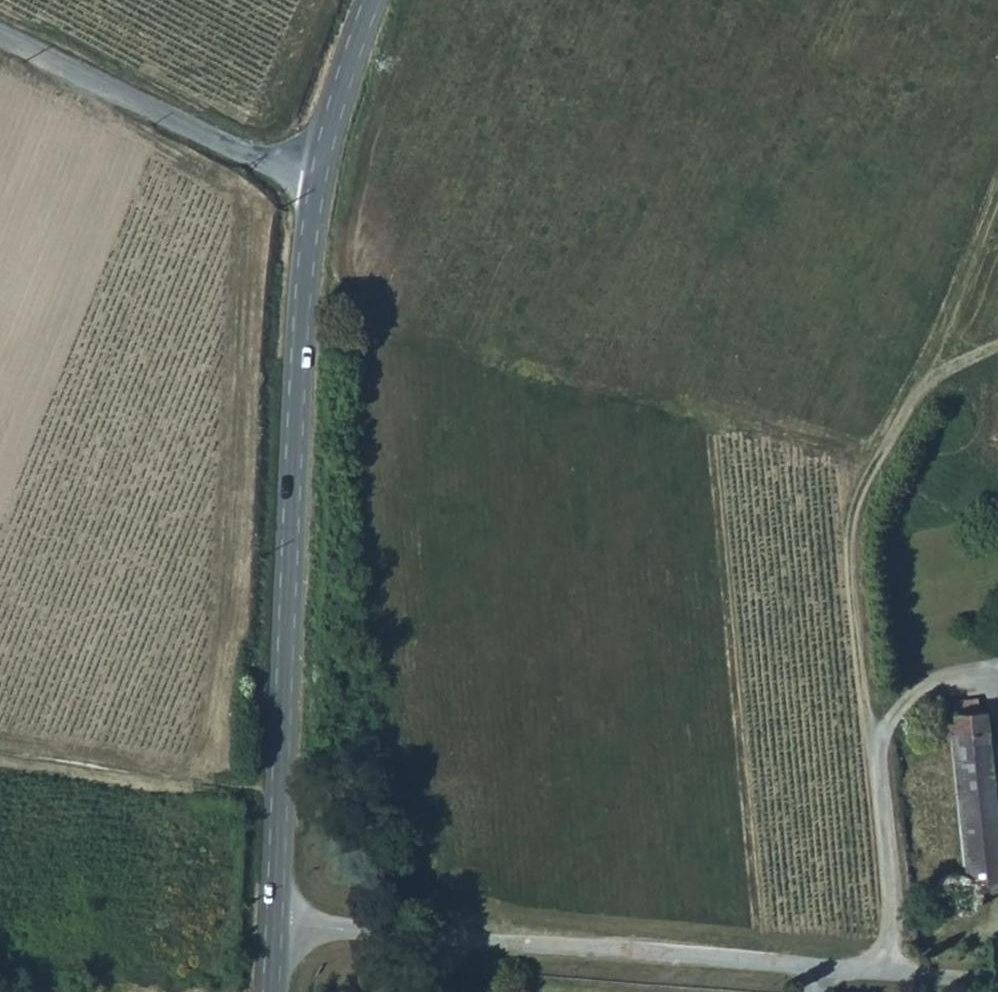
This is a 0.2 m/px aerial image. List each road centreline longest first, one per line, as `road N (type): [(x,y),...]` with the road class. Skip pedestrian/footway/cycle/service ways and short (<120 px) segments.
road 1 (secondary): [(272,924),(305,251),(316,180)]
road 2 (track): [(862,482),(805,447),(370,335),(349,262),(305,251)]
road 3 (unclassified): [(272,924),(896,977)]
road 4 (residential): [(853,581),(896,977)]
road 5 (unclassified): [(316,180),(204,136),(0,34)]
road 6 (track): [(997,343),(928,373),(862,482),(853,581)]
road 7 (track): [(281,791),(0,747)]
road 8 (secondary): [(316,180),(373,0)]
road 9 (track): [(928,373),(997,201)]

